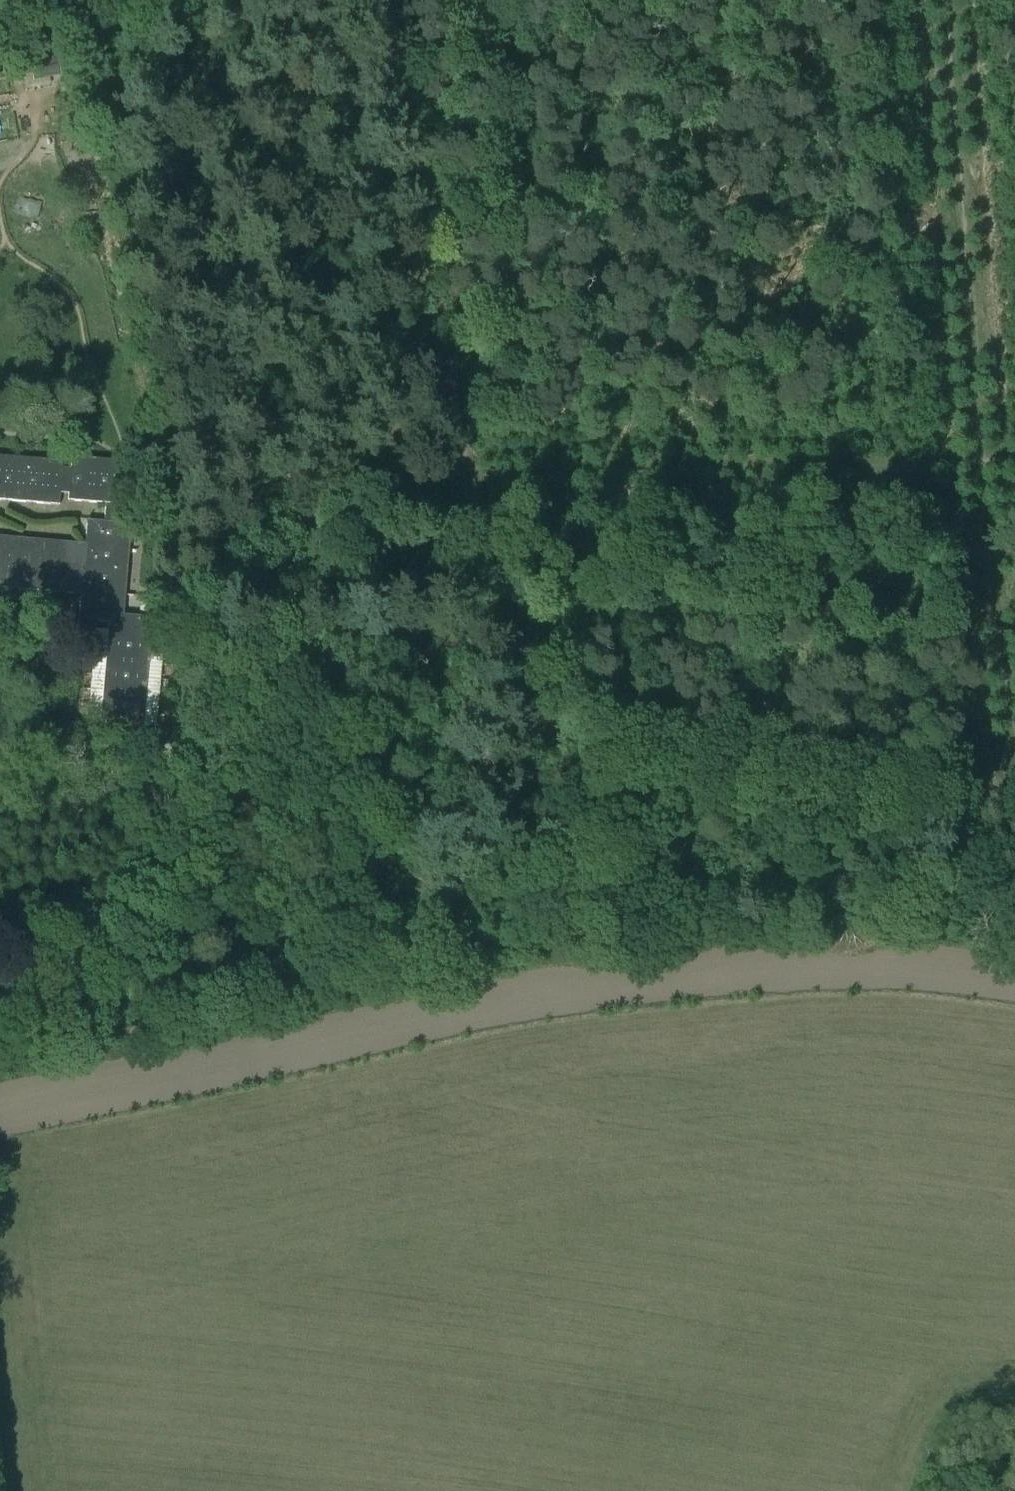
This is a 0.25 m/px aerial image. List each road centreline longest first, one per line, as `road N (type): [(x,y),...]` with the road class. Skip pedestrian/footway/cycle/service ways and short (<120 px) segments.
road 1 (track): [(948,0),(980,464),(1014,786)]

